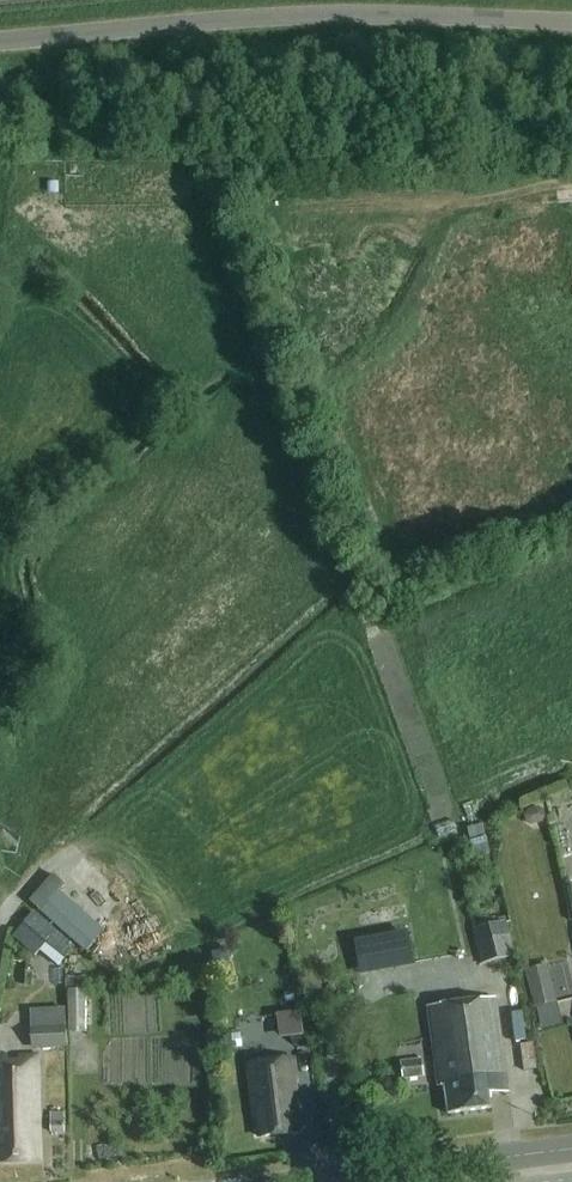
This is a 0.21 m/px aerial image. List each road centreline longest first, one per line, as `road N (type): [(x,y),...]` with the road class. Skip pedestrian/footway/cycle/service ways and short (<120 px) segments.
road 1 (unclassified): [(0,41),(359,14),(571,22)]
road 2 (tertiary): [(319,1181),(571,1150)]

